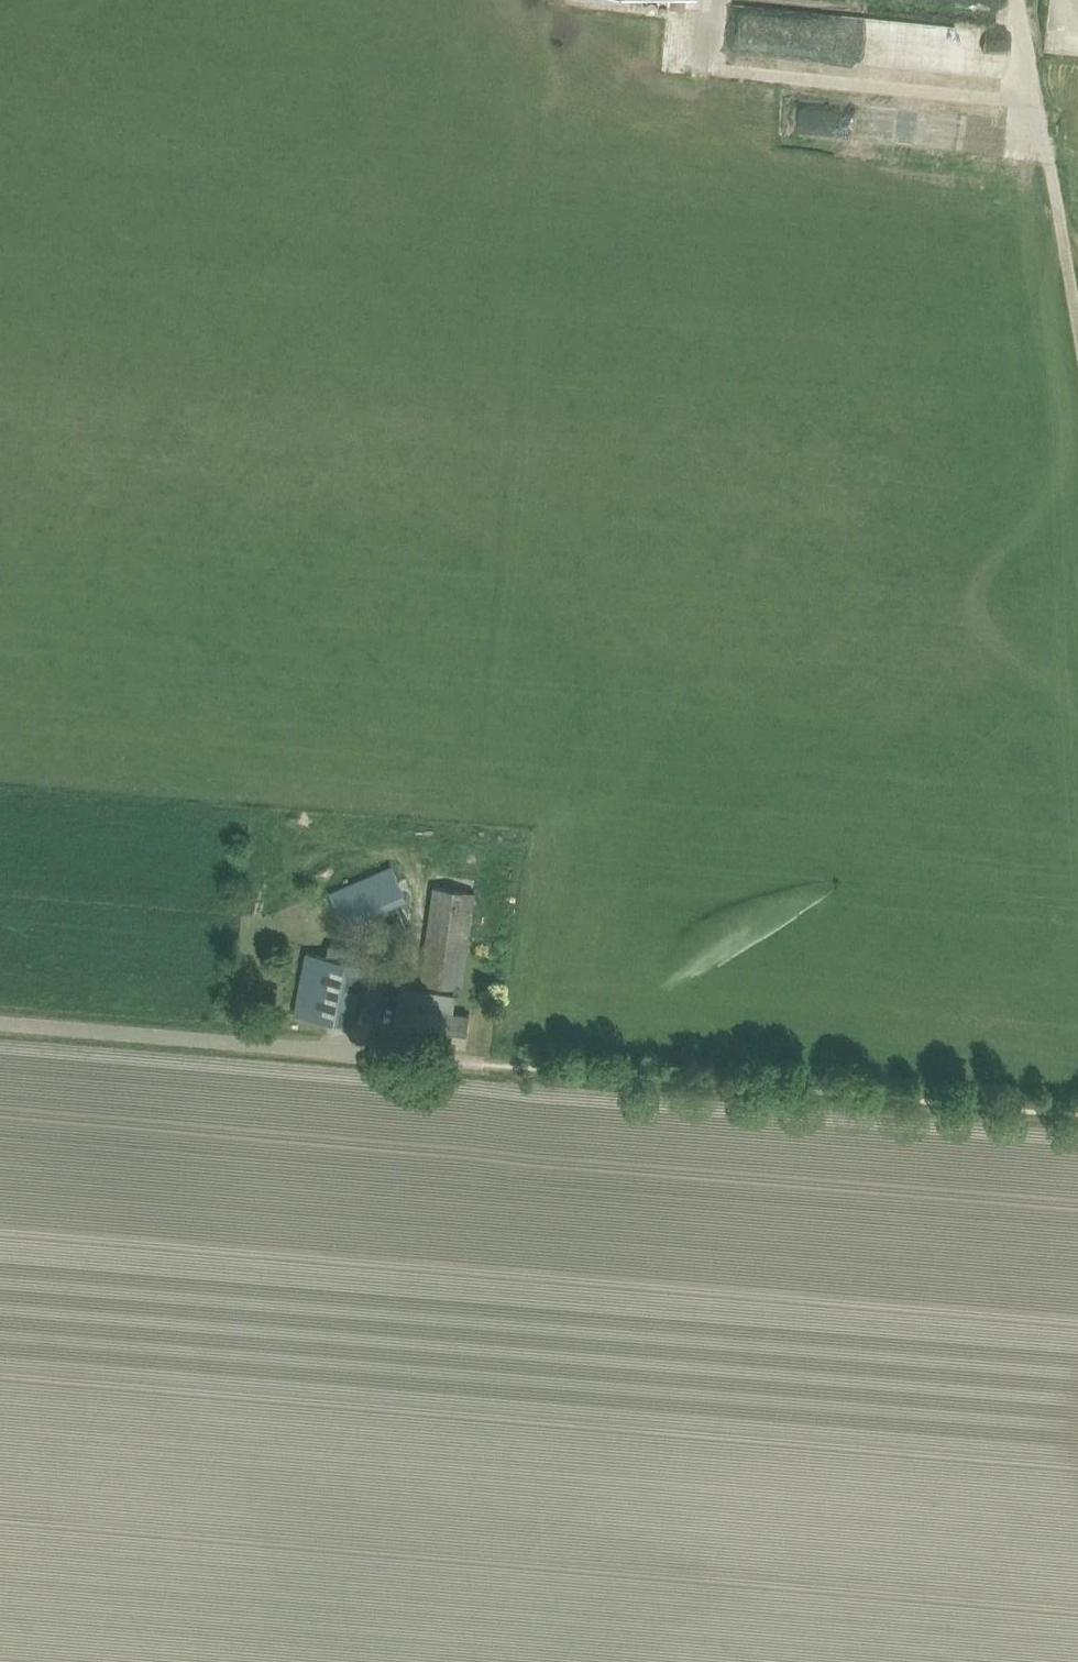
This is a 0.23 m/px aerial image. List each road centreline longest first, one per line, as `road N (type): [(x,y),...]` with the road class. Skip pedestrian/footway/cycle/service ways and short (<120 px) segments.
road 1 (unclassified): [(485,1062),(0,1023)]

